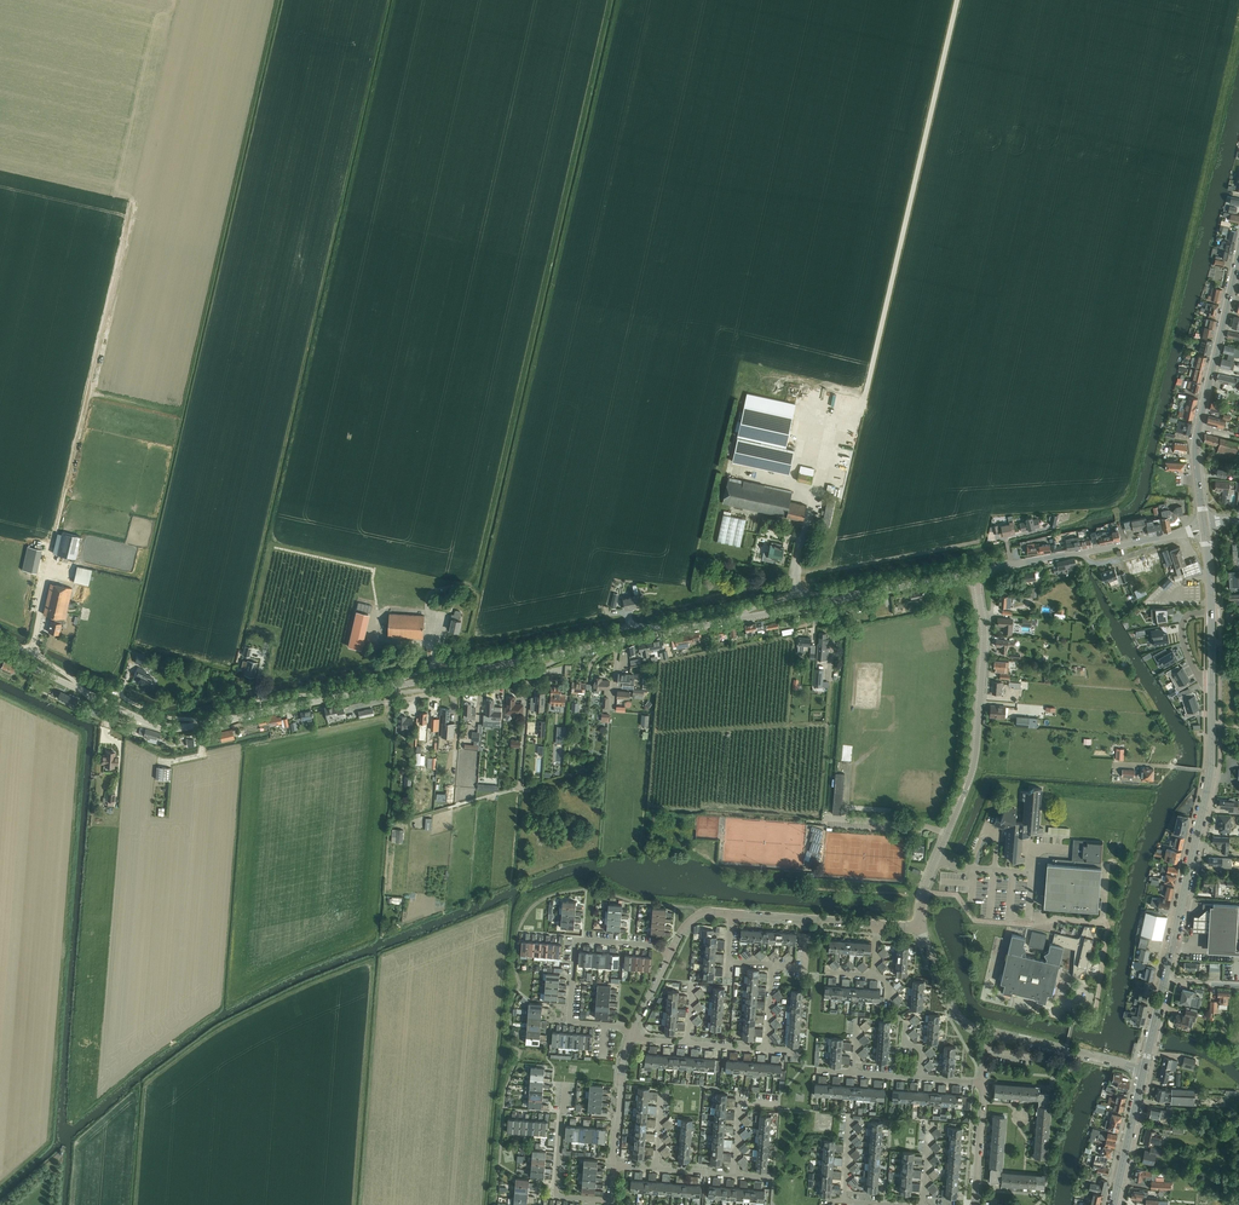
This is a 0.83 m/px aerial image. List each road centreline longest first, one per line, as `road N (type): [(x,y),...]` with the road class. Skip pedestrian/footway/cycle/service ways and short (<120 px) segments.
road 1 (track): [(611,0),(480,564),(467,584)]
road 2 (track): [(1126,544),(1116,508),(1131,489),(1232,54)]
road 3 (unclassified): [(573,652),(958,576),(979,581)]
road 4 (track): [(866,395),(957,0)]
road 5 (unclassified): [(361,693),(169,728),(0,652)]
road 6 (tertiary): [(1165,980),(1210,776),(1212,685)]
road 7 (tertiary): [(1205,528),(1197,438),(1238,254)]
road 8 (unclassified): [(947,834),(976,749),(985,639),(979,581)]
road 9 (residential): [(632,1033),(570,1022),(576,940),(670,954)]
road 10 (unclassified): [(979,581),(993,569),(1205,528)]
road 11 (track): [(133,197),(91,381)]
road 12 (unclassified): [(388,688),(573,652)]
road 13 (residential): [(611,1201),(556,1197),(566,1083)]
road 14 (unclassified): [(1144,1069),(990,1033)]
road 15 (unclassified): [(877,924),(732,914)]
road 16 (tertiary): [(1114,1204),(1144,1069)]
road 17 (residential): [(573,652),(528,676),(443,692)]
road 18 (track): [(390,825),(520,787)]
road 19 (unclassified): [(632,1033),(614,1166)]
road 20 (unclassified): [(990,1033),(955,1012),(920,928)]
road 21 (residential): [(853,1074),(984,1083)]
road 22 (residential): [(728,962),(772,965),(765,1051)]
road 23 (unclassified): [(947,834),(824,818)]
road 24 (residential): [(975,1204),(984,1083)]

